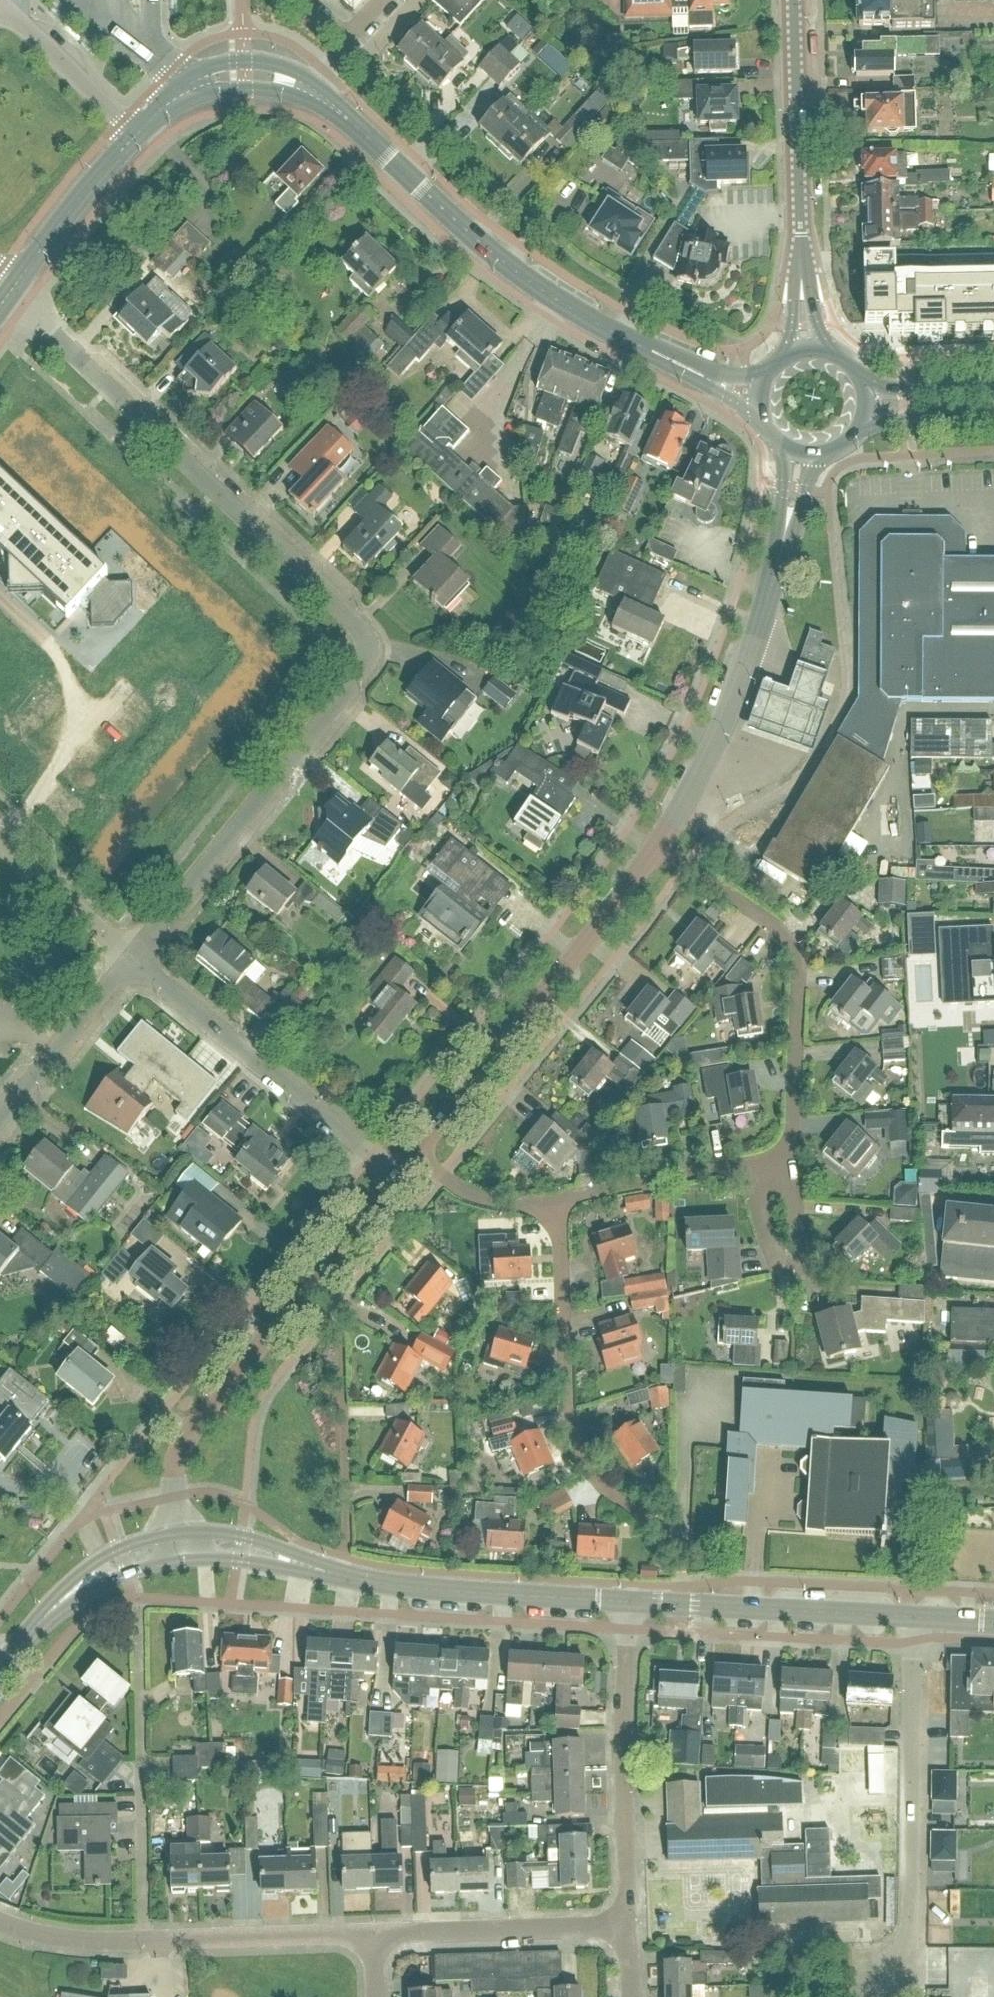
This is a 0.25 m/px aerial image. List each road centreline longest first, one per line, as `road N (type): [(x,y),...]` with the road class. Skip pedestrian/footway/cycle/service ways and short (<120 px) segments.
road 1 (residential): [(129,960),(351,681),(356,641),(348,623),(7,295)]
road 2 (tertiary): [(763,396),(625,339),(556,300),(496,259),(315,97)]
road 3 (unclassified): [(180,1546),(173,1497),(187,1434),(411,1162)]
road 4 (residential): [(681,1588),(682,1559),(672,1543),(593,1480),(577,1449),(567,1414),(559,1204)]
road 5 (unclassified): [(654,846),(697,778),(770,595),(801,454)]
road 6 (unclassified): [(411,1162),(654,846)]
road 7 (residential): [(886,1996),(886,1955),(908,1914),(911,1620)]
road 8 (residential): [(786,1148),(798,975),(786,941),(654,846)]
road 9 (residential): [(411,1162),(370,1161),(129,960)]
road 10 (tertiary): [(806,354),(793,0)]
road 11 (residential): [(627,1928),(622,1604)]
road 12 (residential): [(146,1944),(138,1650)]
road 13 (tertiary): [(622,1604),(474,1596),(345,1577)]
road 14 (tertiary): [(7,295),(137,136),(183,93)]
road 15 (residential): [(373,1936),(627,1928)]
road 16 (residential): [(345,1577),(339,1334)]
road 17 (residential): [(743,1169),(777,1254),(786,1267),(800,1265),(786,1148)]
road 18 (tertiary): [(911,1620),(680,1606)]
road 19 (residential): [(146,1944),(373,1936)]
road 20 (tertiary): [(6,1664),(64,1598),(119,1564),(180,1546)]
road 21 (residential): [(0,1116),(129,960)]
road 22 (residential): [(559,1204),(743,1169)]
road 23 (residential): [(129,960),(0,840)]
road 24 (tertiary): [(345,1577),(240,1550),(180,1546)]
road 25 (residential): [(411,1162),(500,1207),(559,1204)]
road 26 (tertiary): [(315,97),(291,73),(244,65),(196,79),(183,93)]
road 27 (residential): [(0,1926),(68,1944),(146,1944)]
road 28 (tertiary): [(183,93),(315,97)]
road 29 (tertiary): [(862,425),(993,418)]
road 30 (tertiary): [(993,386),(865,390)]

